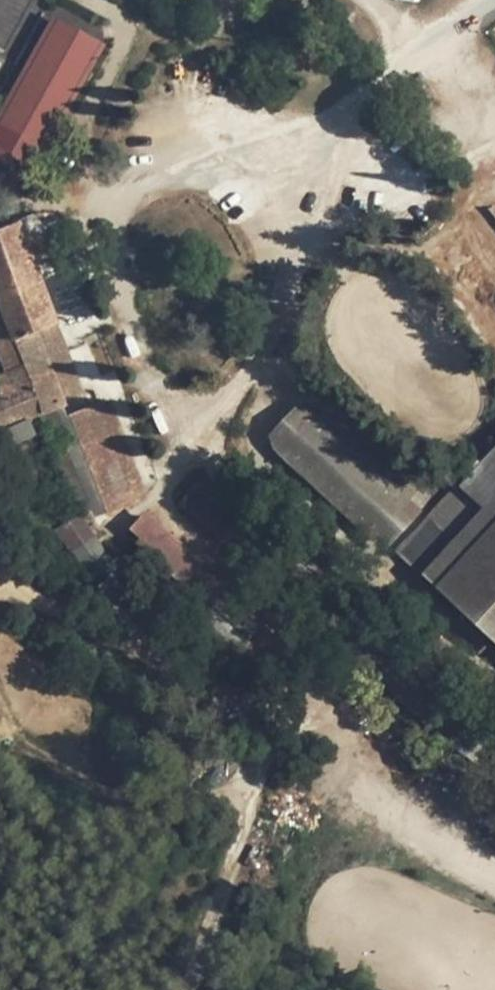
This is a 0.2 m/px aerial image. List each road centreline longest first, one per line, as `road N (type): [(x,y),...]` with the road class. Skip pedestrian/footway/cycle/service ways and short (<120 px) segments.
road 1 (track): [(190,989),(286,662),(284,619),(164,508),(287,308),(347,140)]
road 2 (unclassified): [(494,0),(440,25),(384,78),(347,140)]

